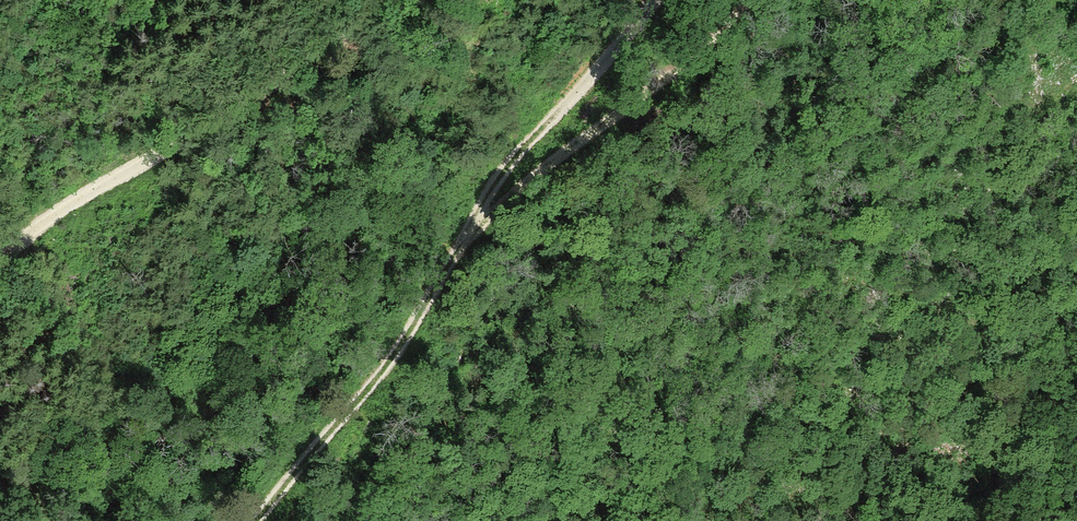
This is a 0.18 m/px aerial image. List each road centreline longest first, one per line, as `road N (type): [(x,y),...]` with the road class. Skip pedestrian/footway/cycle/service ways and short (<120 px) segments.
road 1 (track): [(254,520),(376,377),(483,220),(502,171),(644,0)]
road 2 (track): [(0,259),(73,202),(383,0)]
road 3 (track): [(483,220),(615,120),(743,0)]

